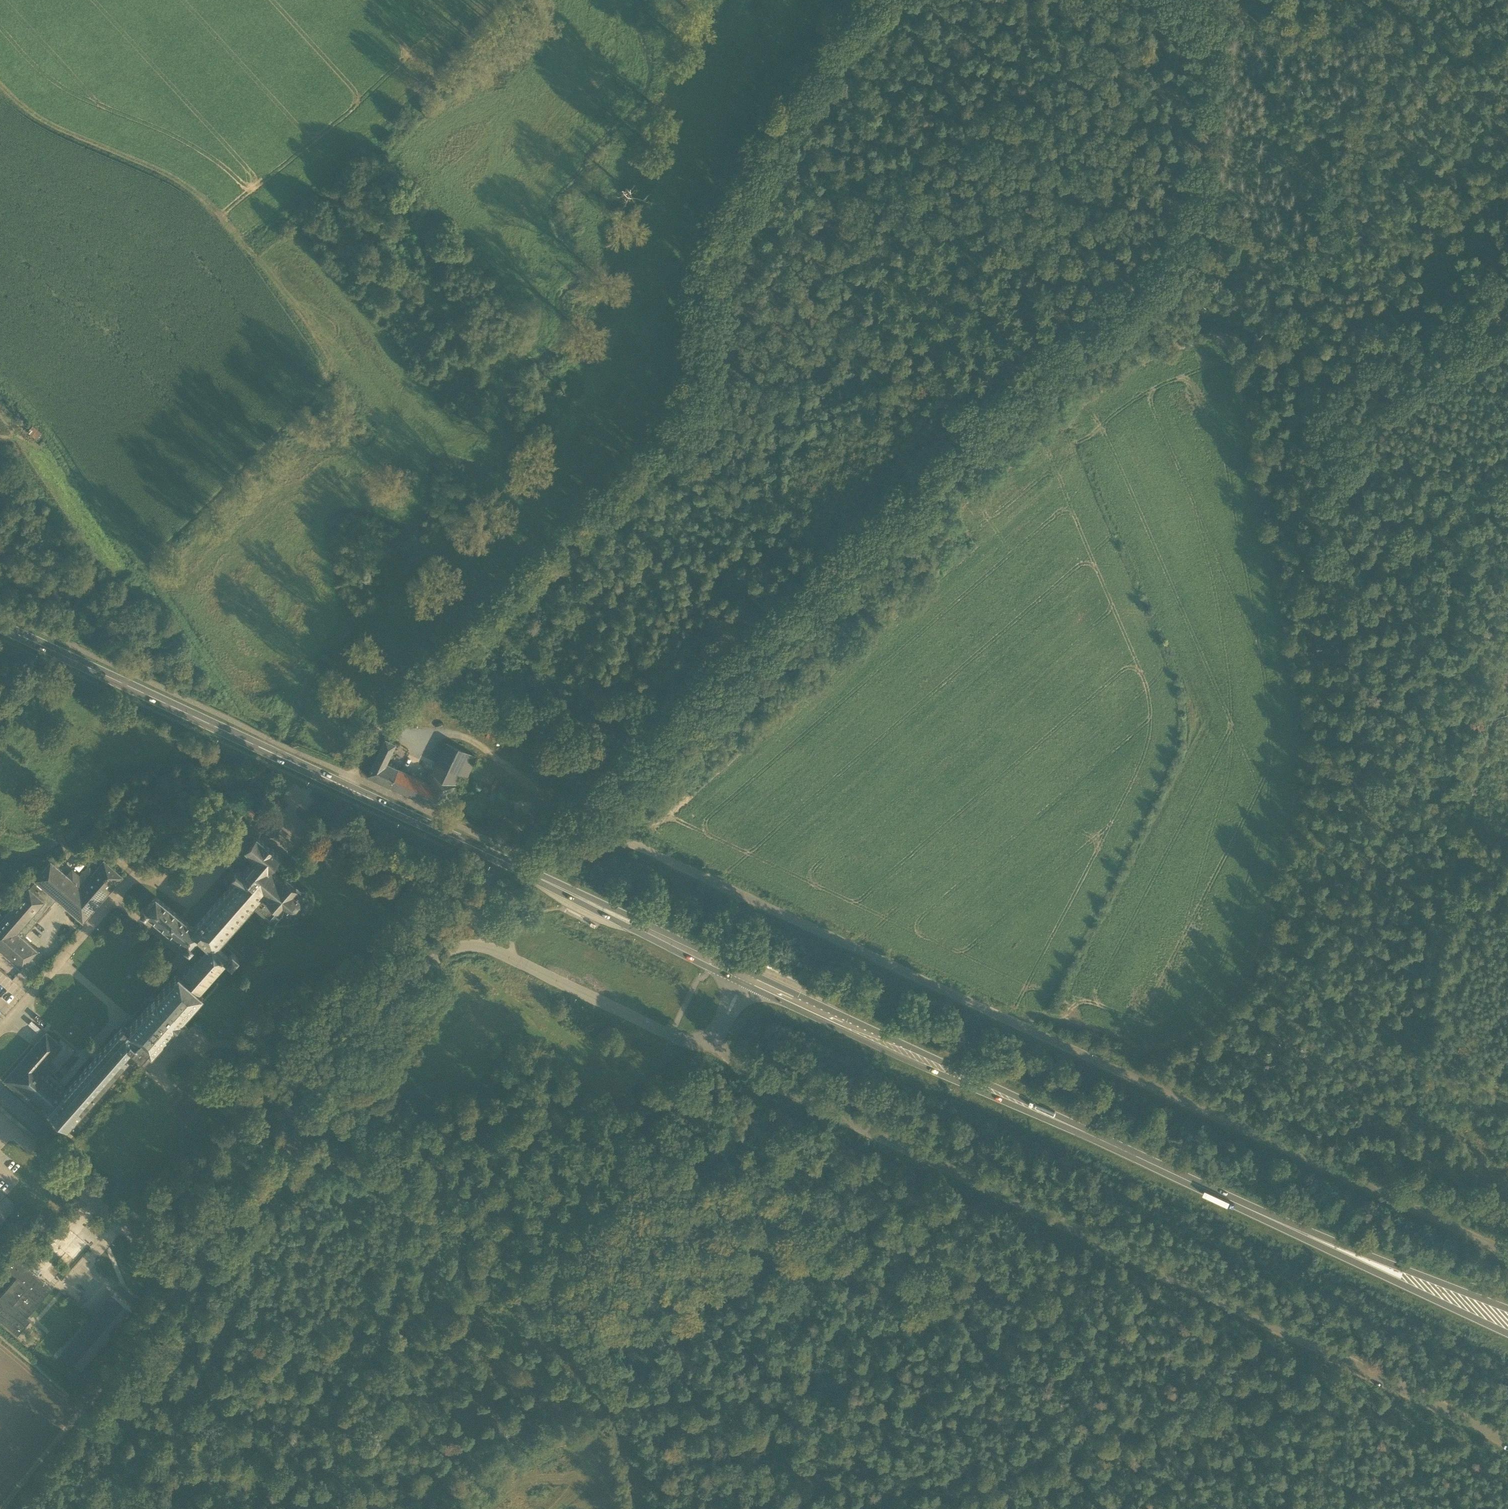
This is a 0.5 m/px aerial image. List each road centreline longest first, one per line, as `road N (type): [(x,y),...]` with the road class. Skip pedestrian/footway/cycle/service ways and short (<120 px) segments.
road 1 (unclassified): [(1507,1247),(659,855),(610,841),(564,851)]
road 2 (unclassified): [(1507,1442),(756,1075),(713,1038)]
road 3 (unclassified): [(5,1508),(414,978),(460,947),(509,956)]
road 4 (primary): [(624,919),(0,626)]
road 5 (primary): [(1289,1225),(745,976)]
road 6 (track): [(338,797),(380,711),(665,422)]
road 7 (track): [(233,232),(179,182),(49,127),(0,86)]
road 8 (unclassified): [(713,1038),(671,1034),(509,956)]
road 9 (primary): [(624,919),(725,975),(745,976)]
road 10 (primary): [(745,976),(624,919)]
road 11 (primary): [(1413,1271),(1289,1225)]
road 12 (primary): [(1289,1225),(1404,1284)]

